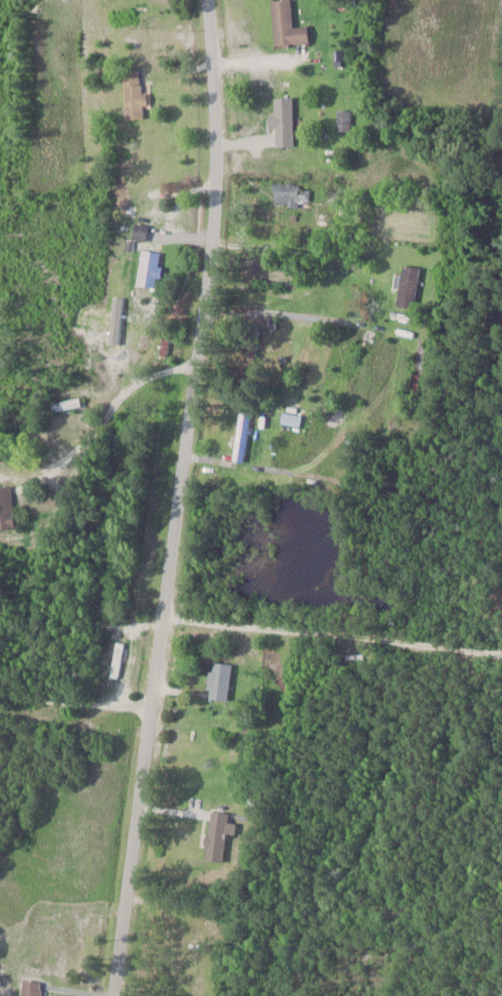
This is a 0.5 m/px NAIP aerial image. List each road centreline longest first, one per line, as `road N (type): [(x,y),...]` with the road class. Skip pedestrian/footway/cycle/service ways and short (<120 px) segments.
road 1 (residential): [(113,995),(212,245),(216,116),(207,0)]
road 2 (residential): [(158,634),(449,673),(450,718)]
road 3 (residential): [(192,390),(41,433),(0,479)]
road 4 (residential): [(150,709),(0,692)]

